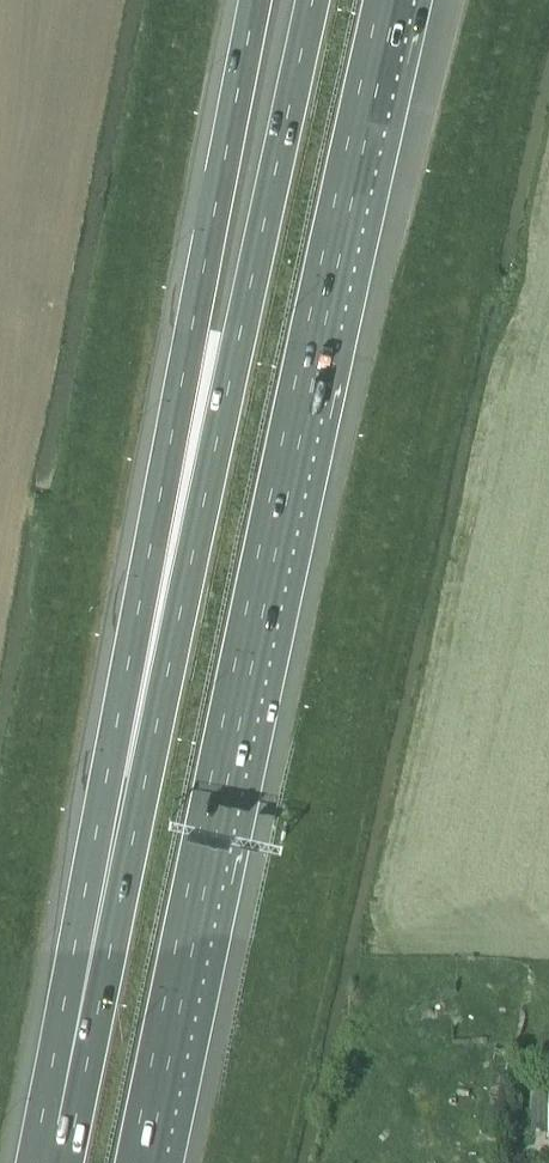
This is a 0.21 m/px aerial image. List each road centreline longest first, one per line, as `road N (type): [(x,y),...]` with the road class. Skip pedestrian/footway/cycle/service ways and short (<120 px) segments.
road 1 (motorway): [(148,1162),(400,0)]
road 2 (motorway): [(314,0),(60,1116)]
road 3 (motorway): [(256,0),(152,526),(60,1116)]

